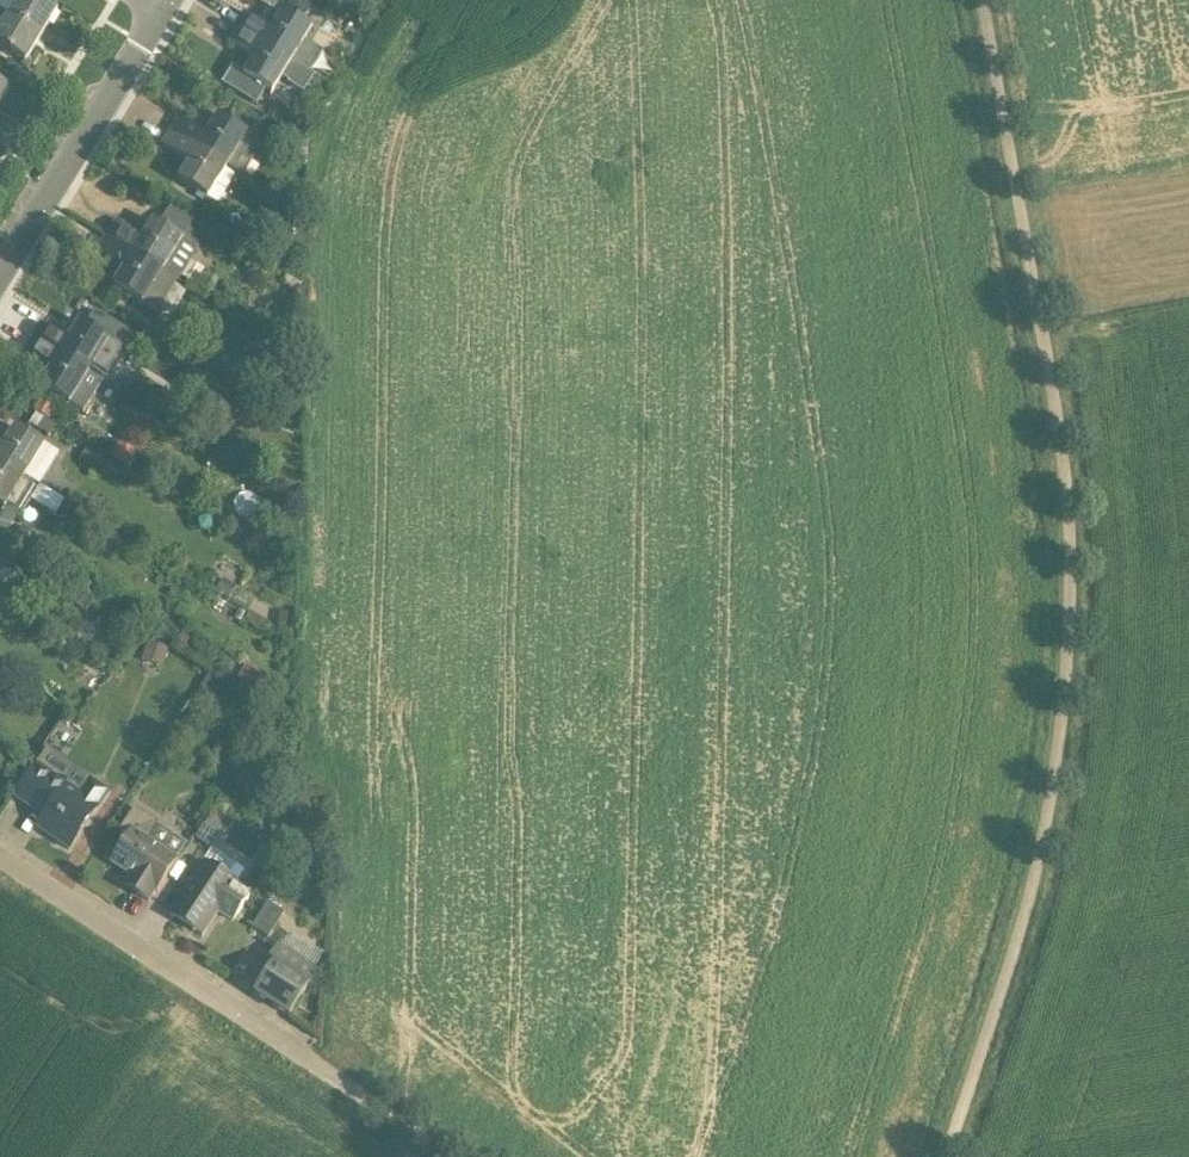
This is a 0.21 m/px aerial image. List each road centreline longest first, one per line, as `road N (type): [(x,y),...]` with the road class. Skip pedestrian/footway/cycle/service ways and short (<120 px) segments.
road 1 (unclassified): [(942,1156),(1025,913),(1057,716),(1052,440),(972,0)]
road 2 (unclassified): [(433,1156),(318,1068),(0,870)]
road 3 (residential): [(0,267),(152,11)]

